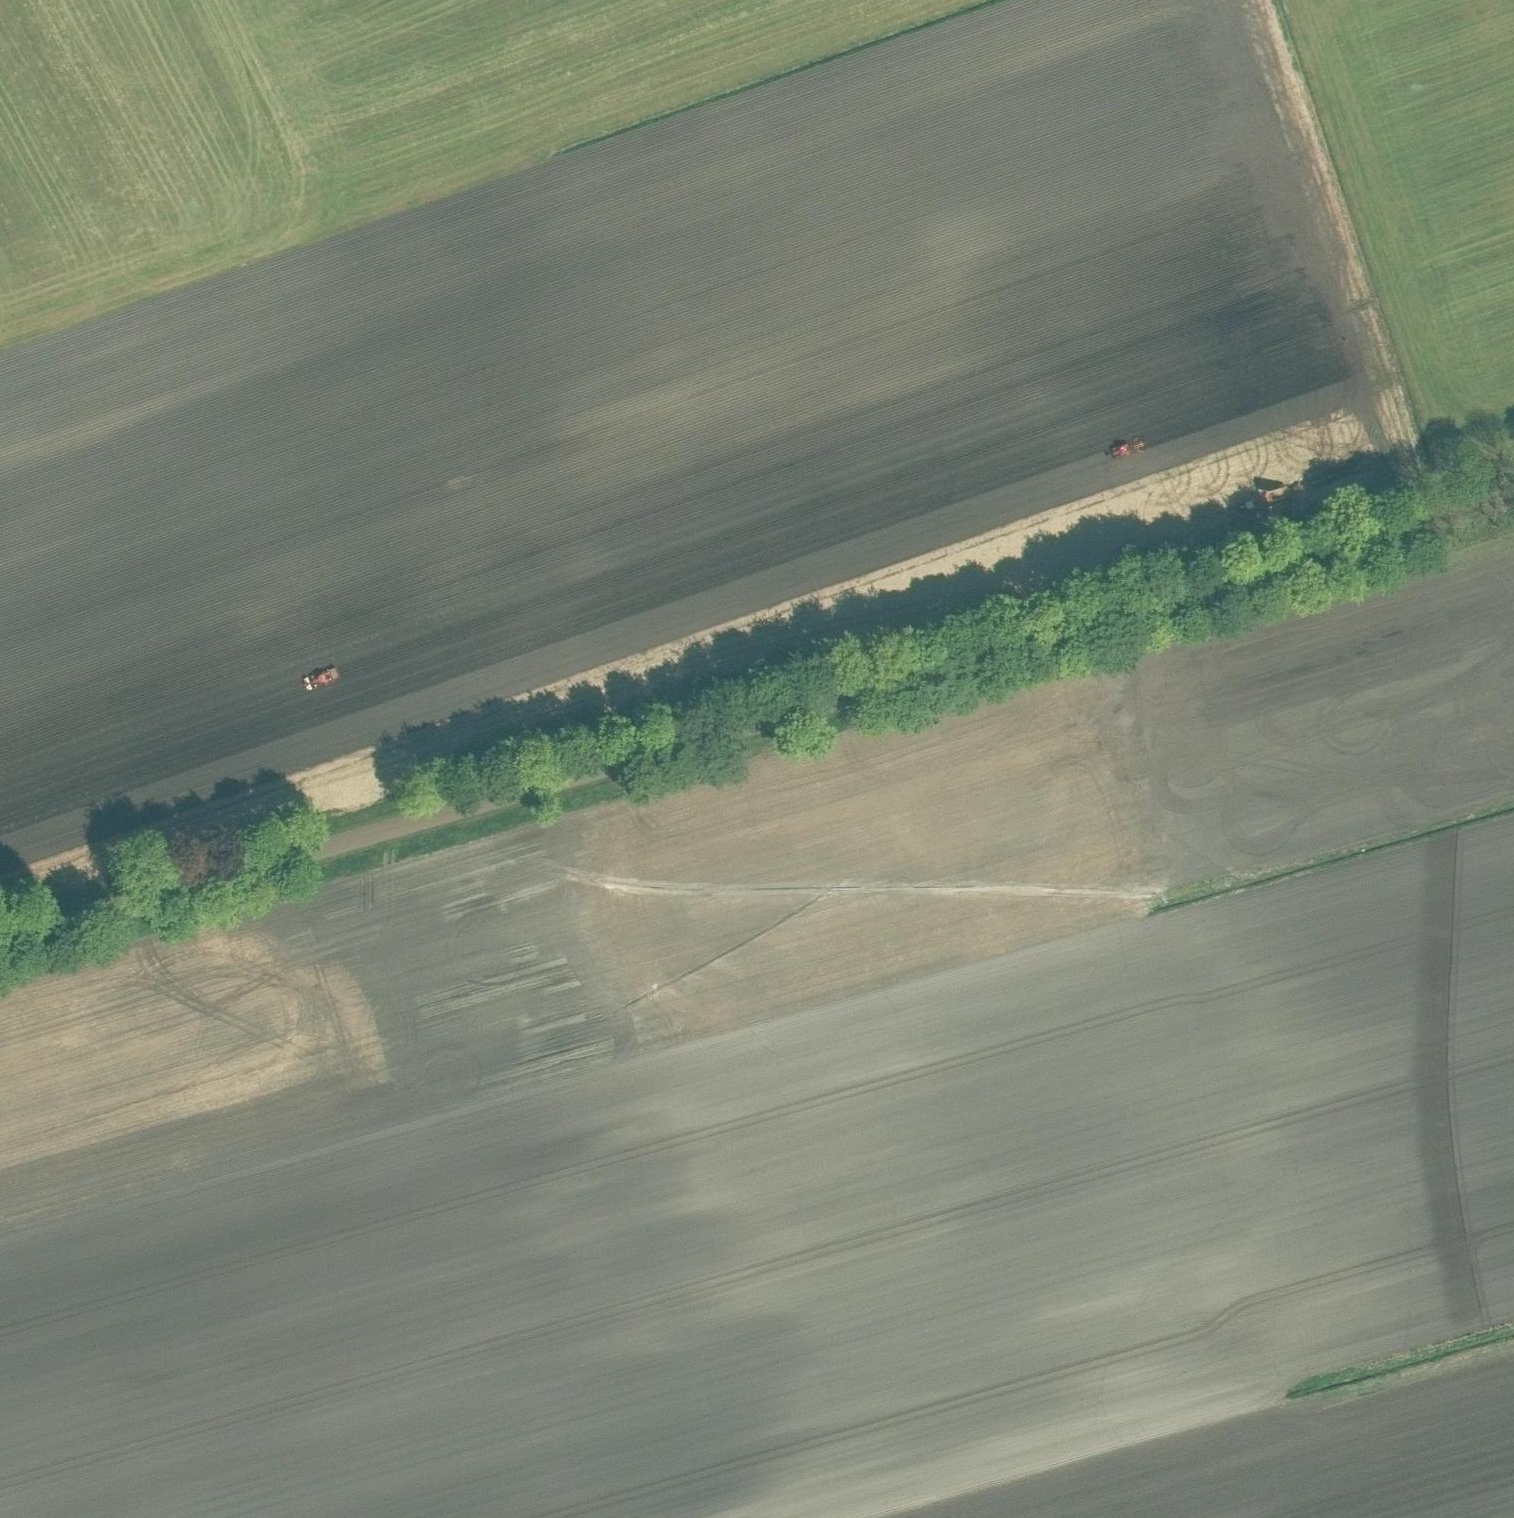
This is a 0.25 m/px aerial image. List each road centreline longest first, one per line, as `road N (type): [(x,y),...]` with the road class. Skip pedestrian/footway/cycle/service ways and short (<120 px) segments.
road 1 (unclassified): [(0,943),(1406,533),(1513,494)]

